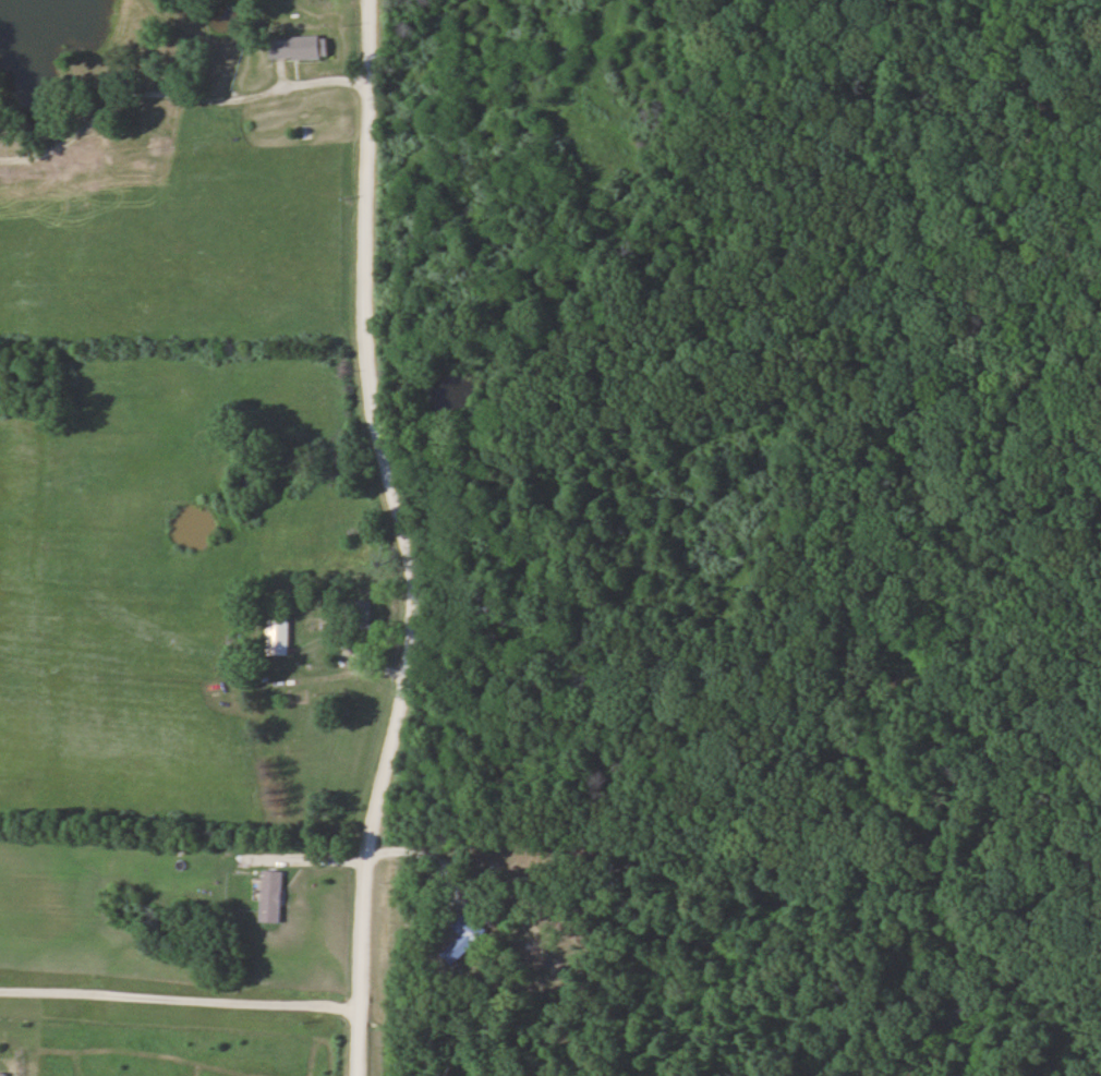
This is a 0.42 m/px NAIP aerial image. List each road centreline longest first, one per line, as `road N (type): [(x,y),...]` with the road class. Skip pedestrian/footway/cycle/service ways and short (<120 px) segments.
road 1 (residential): [(356,1075),(371,812),(399,613),(362,348),(363,0)]

